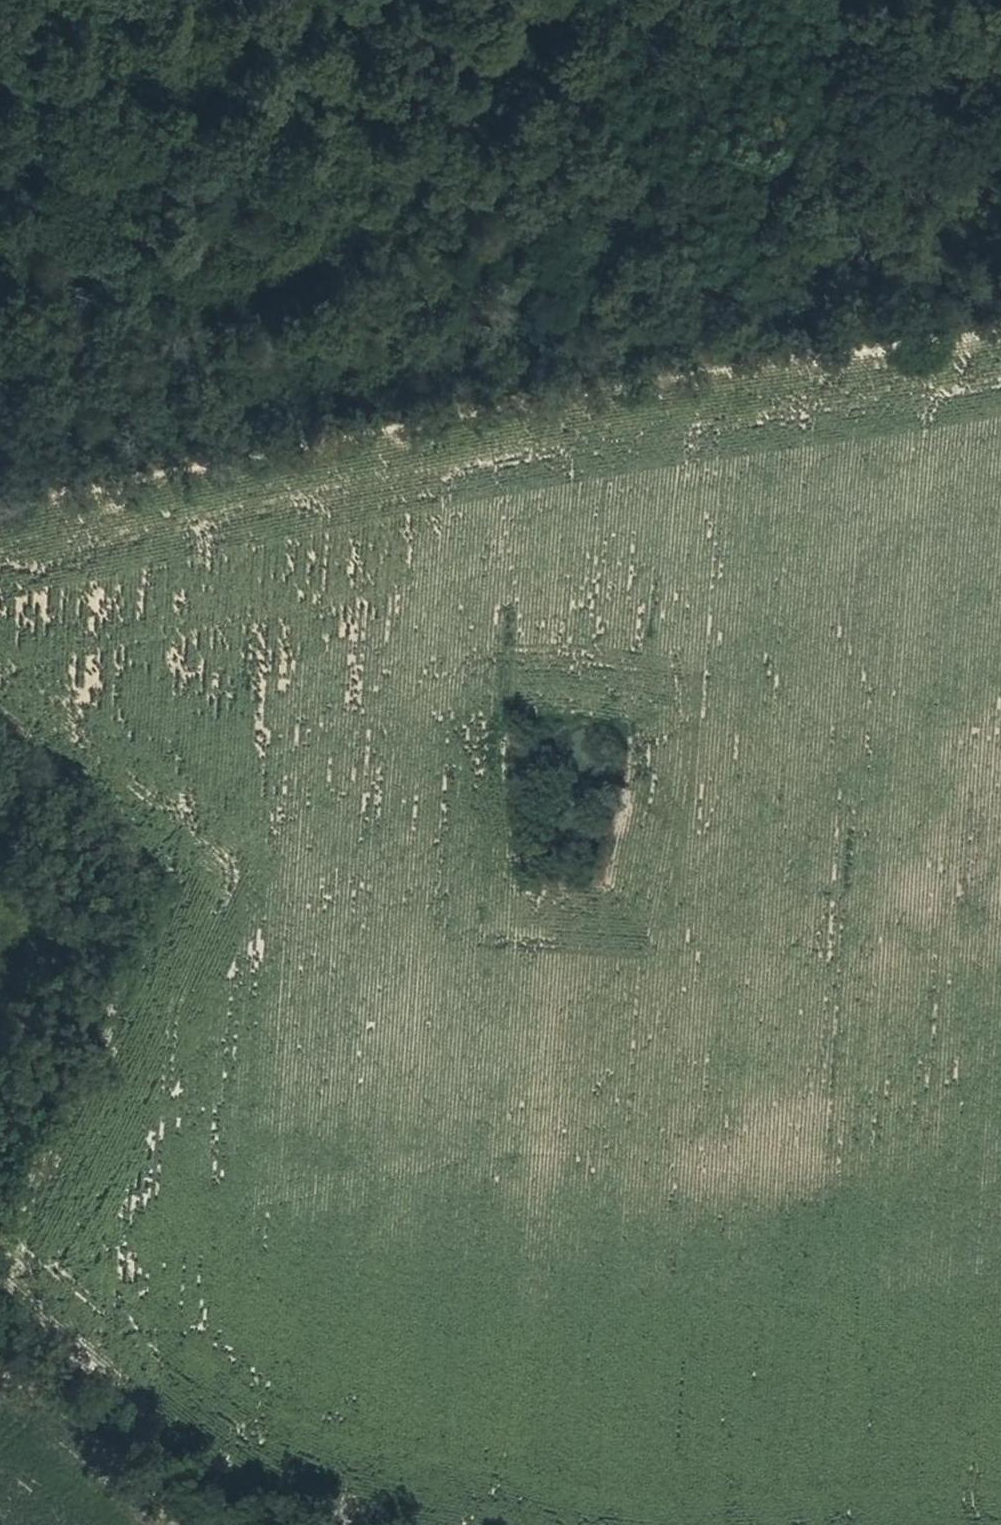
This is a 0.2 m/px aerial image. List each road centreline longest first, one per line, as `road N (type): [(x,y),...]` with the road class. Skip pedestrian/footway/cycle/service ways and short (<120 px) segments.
road 1 (track): [(1000,271),(801,308),(513,266),(0,92)]

